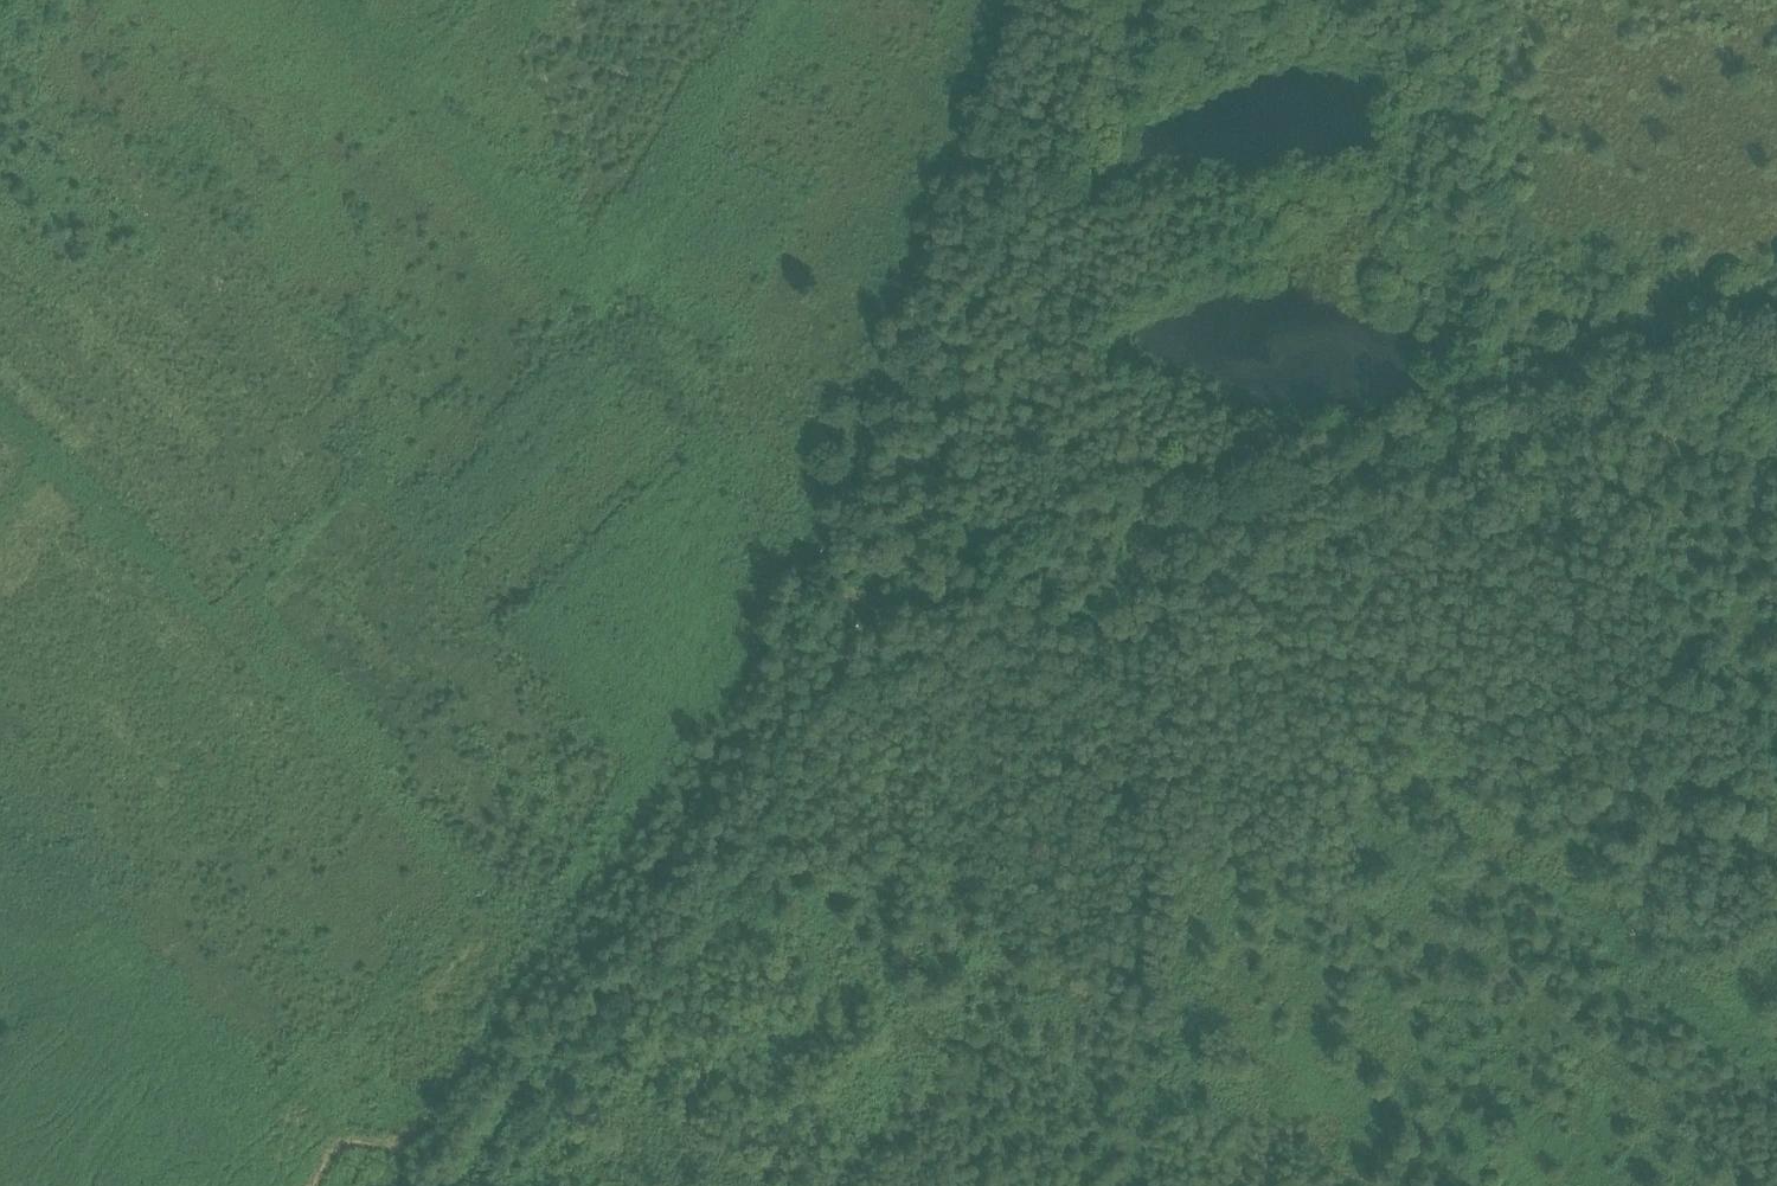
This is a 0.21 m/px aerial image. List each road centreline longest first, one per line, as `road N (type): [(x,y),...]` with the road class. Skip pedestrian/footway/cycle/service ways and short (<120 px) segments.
road 1 (track): [(850,607),(1776,358)]

